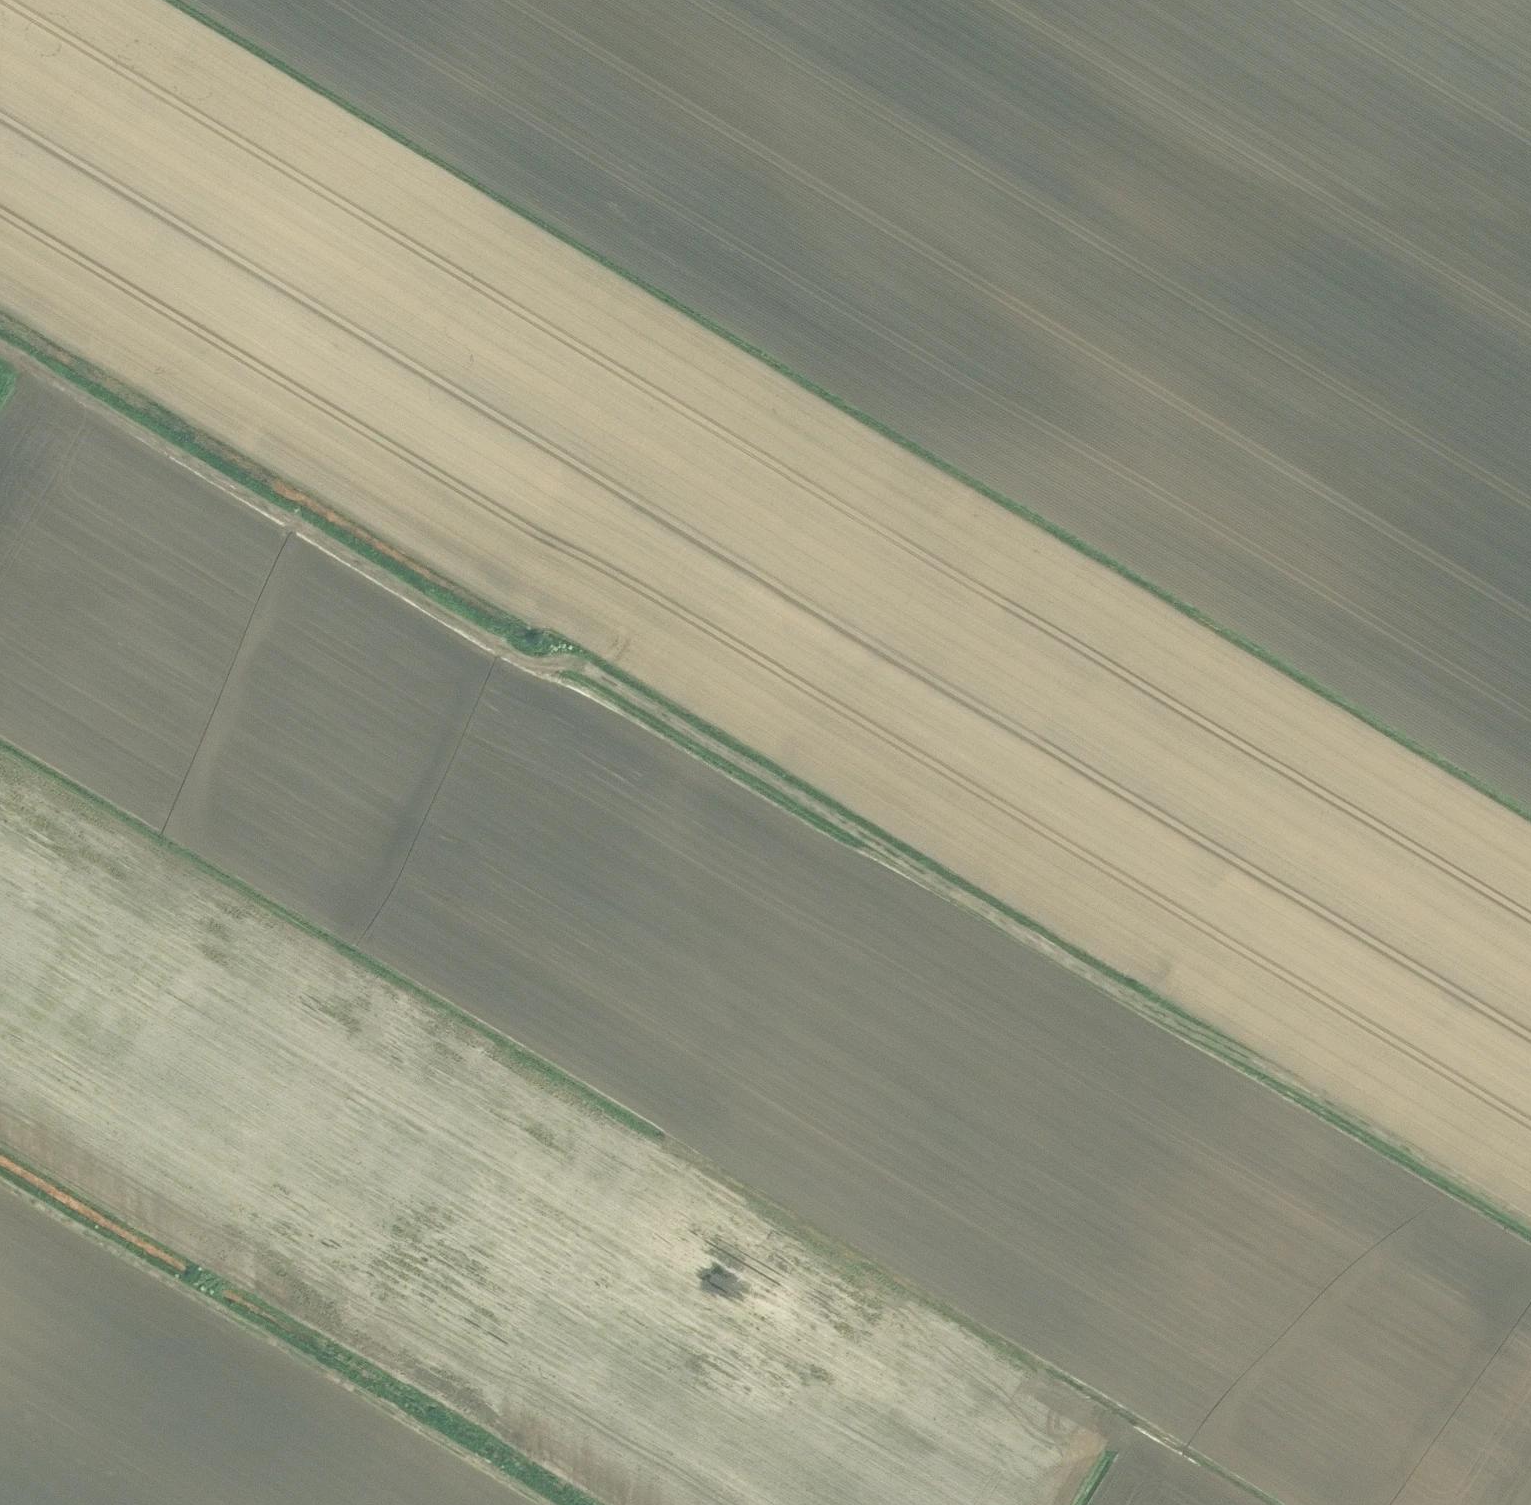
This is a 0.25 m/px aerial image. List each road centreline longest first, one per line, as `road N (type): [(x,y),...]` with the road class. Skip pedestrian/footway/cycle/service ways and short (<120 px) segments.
road 1 (track): [(555,1504),(0,1178)]

